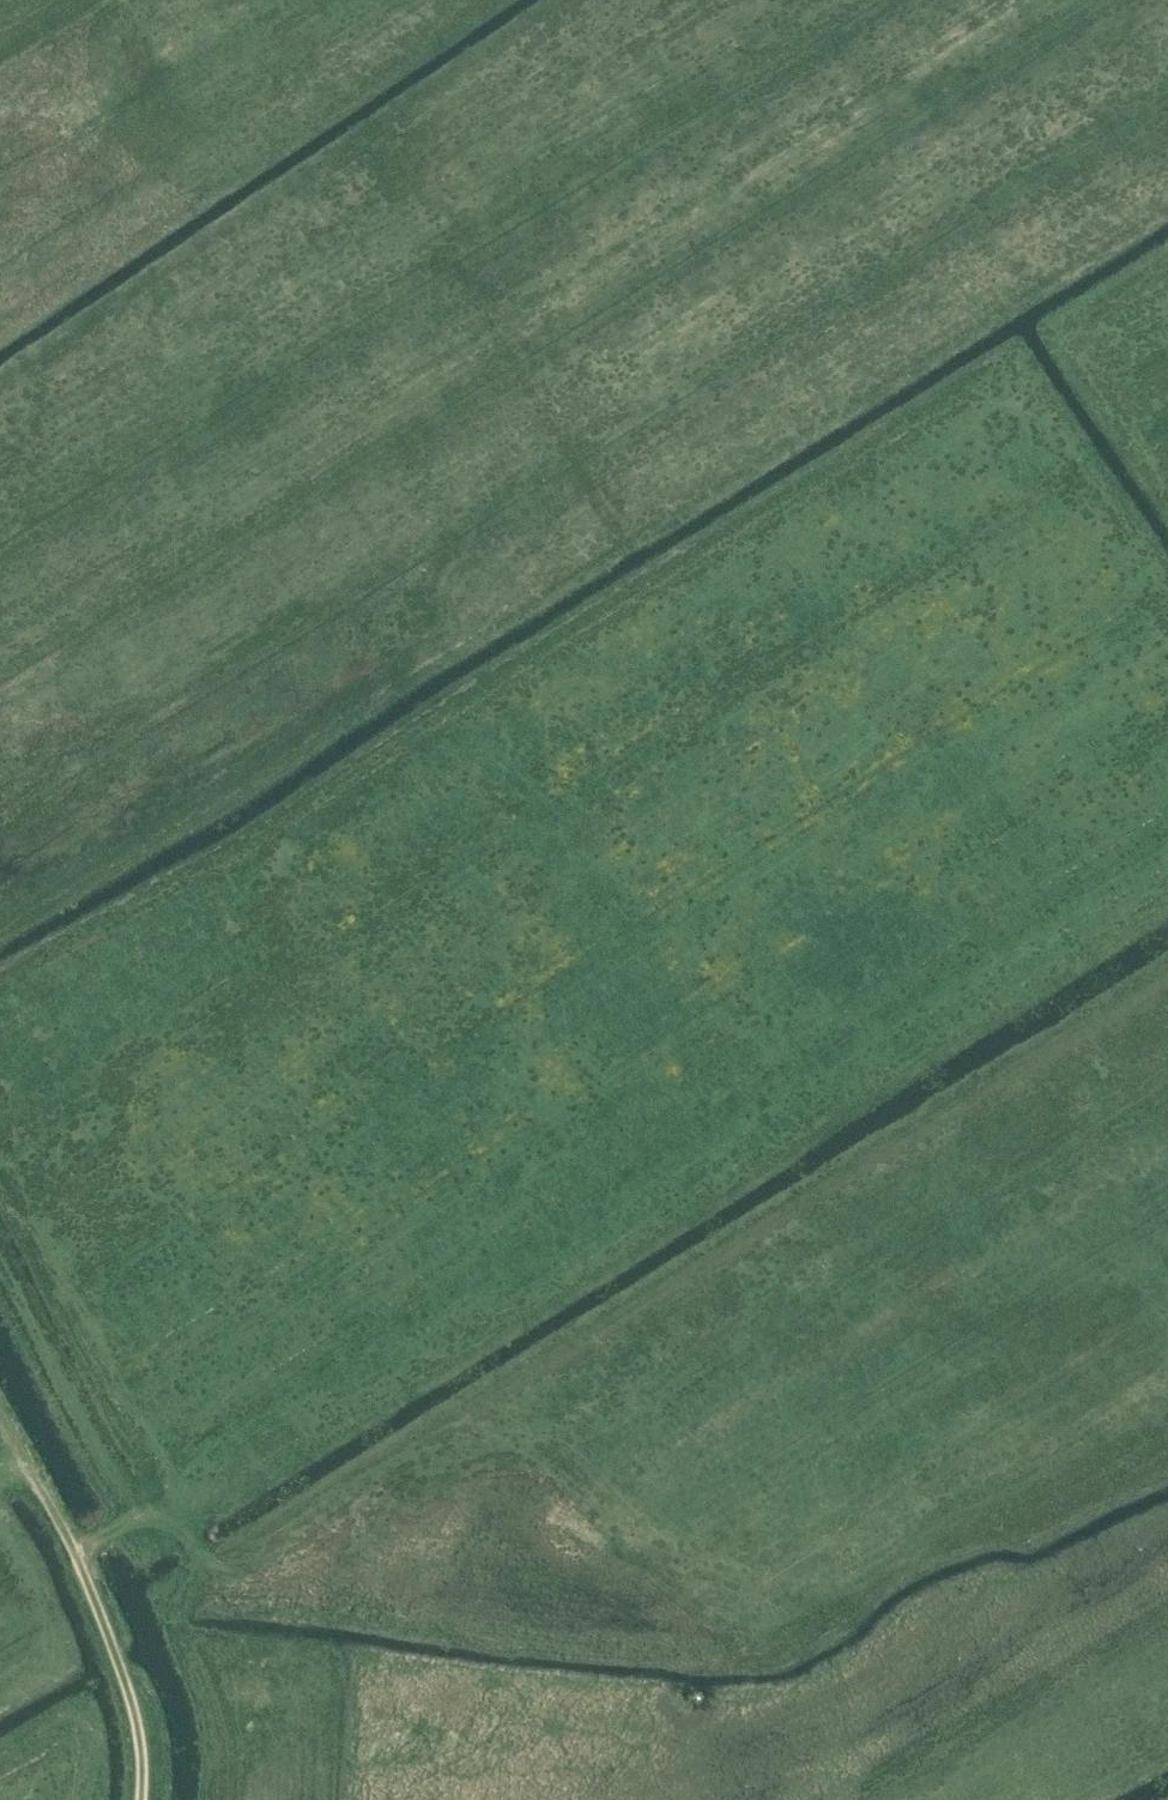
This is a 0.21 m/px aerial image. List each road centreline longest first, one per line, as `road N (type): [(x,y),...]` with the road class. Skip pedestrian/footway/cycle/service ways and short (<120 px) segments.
road 1 (track): [(140,1799),(131,1701),(72,1543),(0,1415)]

